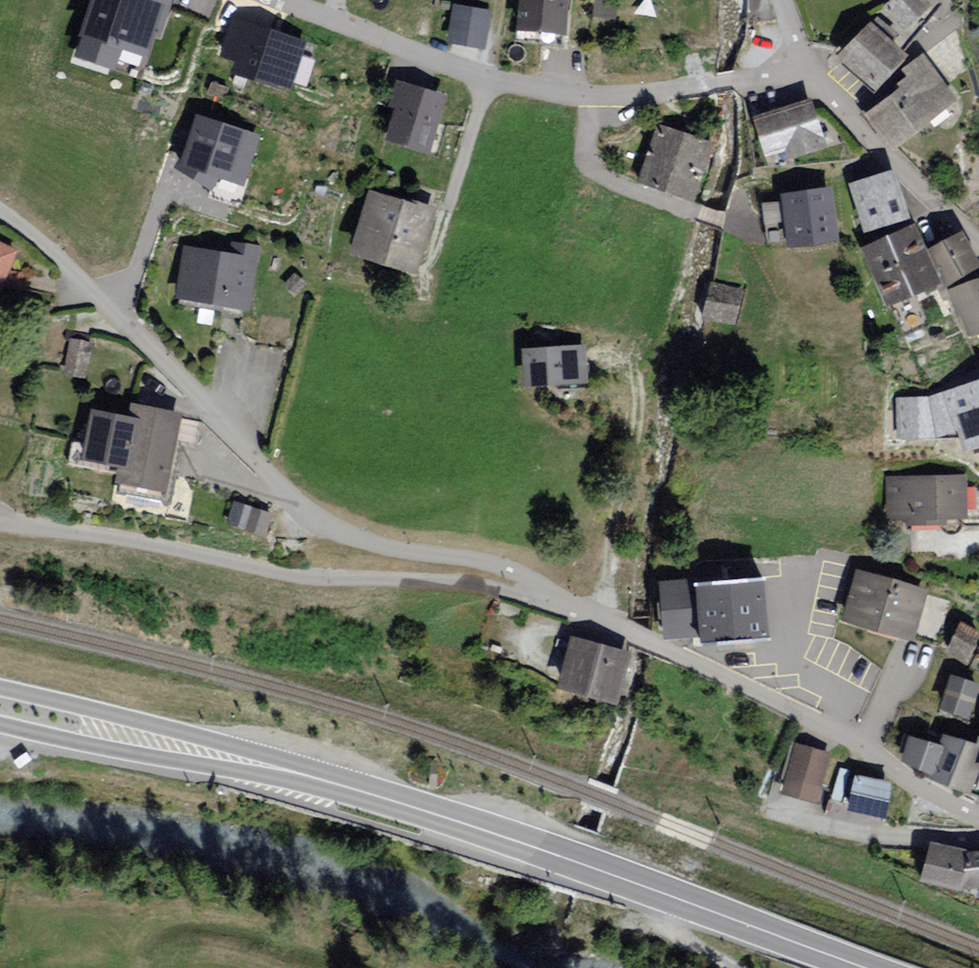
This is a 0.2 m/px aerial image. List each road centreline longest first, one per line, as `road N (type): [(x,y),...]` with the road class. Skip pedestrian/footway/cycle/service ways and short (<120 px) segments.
road 1 (residential): [(0,214),(91,290),(255,464),(323,523),(401,554),(510,573),(923,773),(978,814)]
road 2 (secondary): [(0,703),(376,795),(865,967)]
road 3 (residential): [(271,0),(484,82),(597,101),(813,76),(781,0)]
road 4 (track): [(606,623),(611,555),(655,357)]

